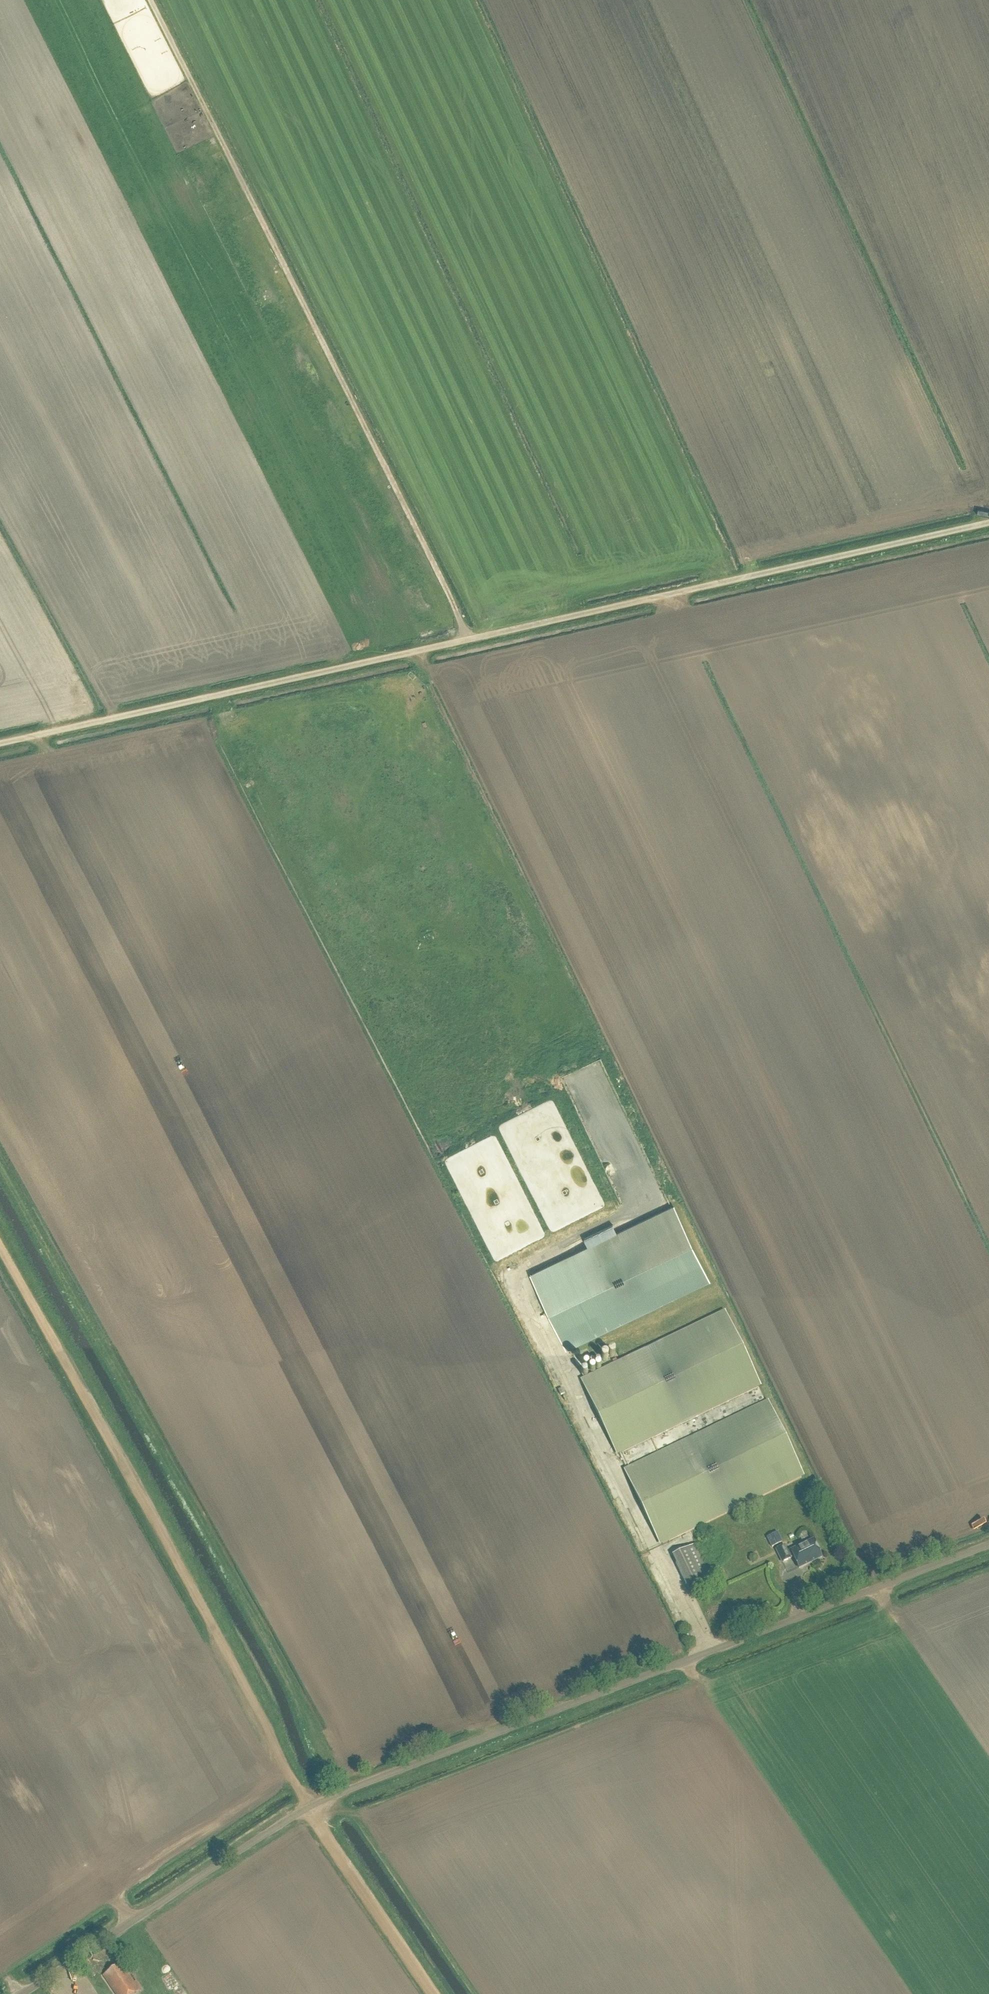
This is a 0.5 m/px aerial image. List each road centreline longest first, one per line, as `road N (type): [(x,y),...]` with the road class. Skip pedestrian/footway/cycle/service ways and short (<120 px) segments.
road 1 (unclassified): [(23,1993),(325,1798),(988,1544)]
road 2 (unclassified): [(0,741),(988,519)]
road 3 (track): [(309,1806),(153,1501),(0,1229)]
road 4 (track): [(302,1810),(429,1993)]

